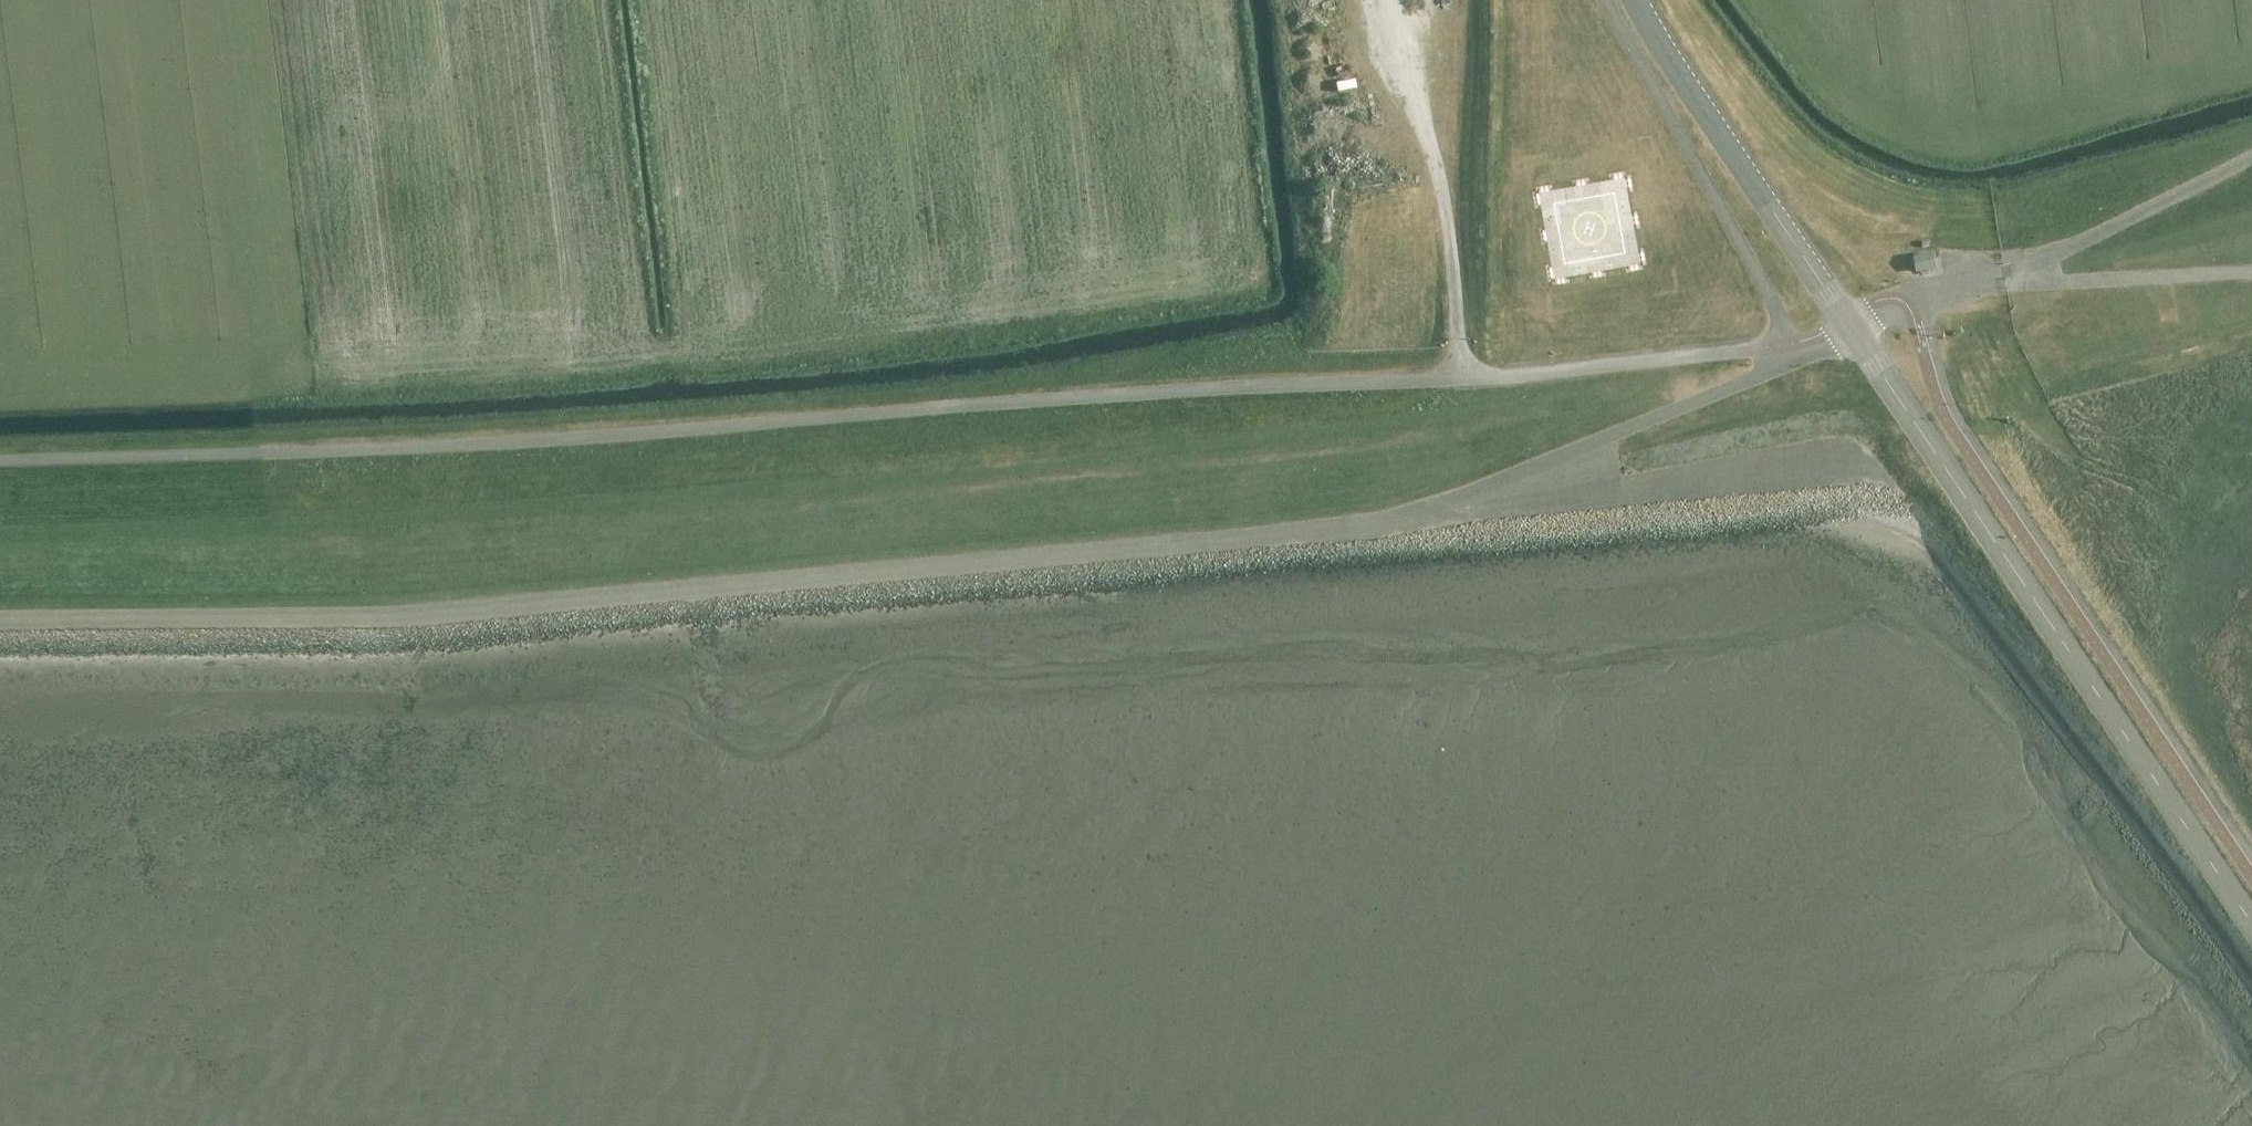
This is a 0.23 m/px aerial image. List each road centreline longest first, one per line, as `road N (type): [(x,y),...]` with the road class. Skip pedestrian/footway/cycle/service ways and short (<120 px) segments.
road 1 (tertiary): [(2251,923),(1853,334)]
road 2 (tertiary): [(1853,334),(1631,0)]
road 3 (unclassified): [(1853,334),(1903,303),(2015,269)]

